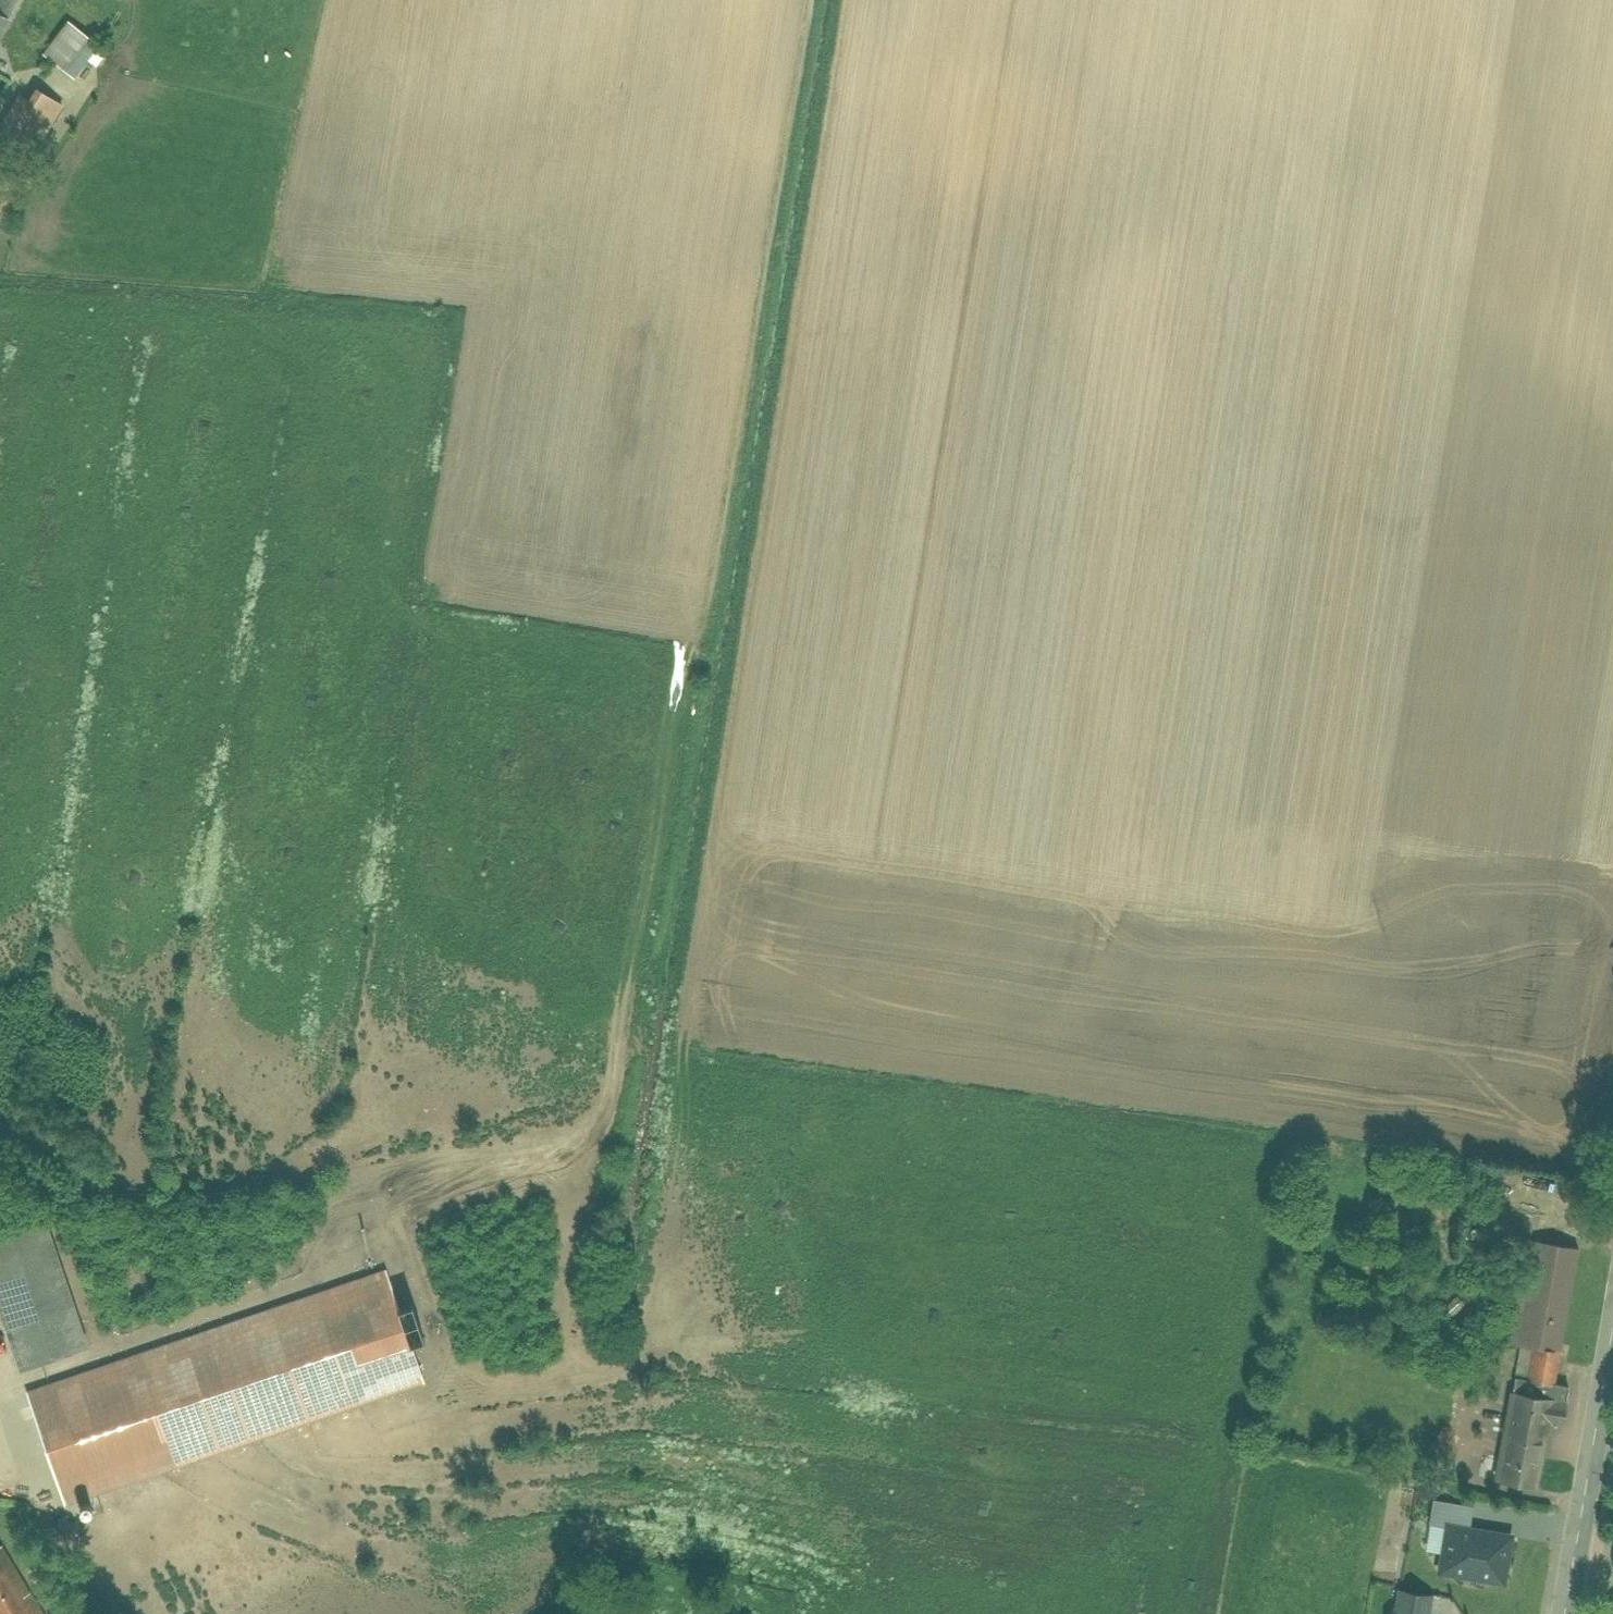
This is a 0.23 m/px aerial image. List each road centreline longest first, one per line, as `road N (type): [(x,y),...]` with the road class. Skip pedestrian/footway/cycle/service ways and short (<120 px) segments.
road 1 (tertiary): [(1612,1354),(1567,1613)]

